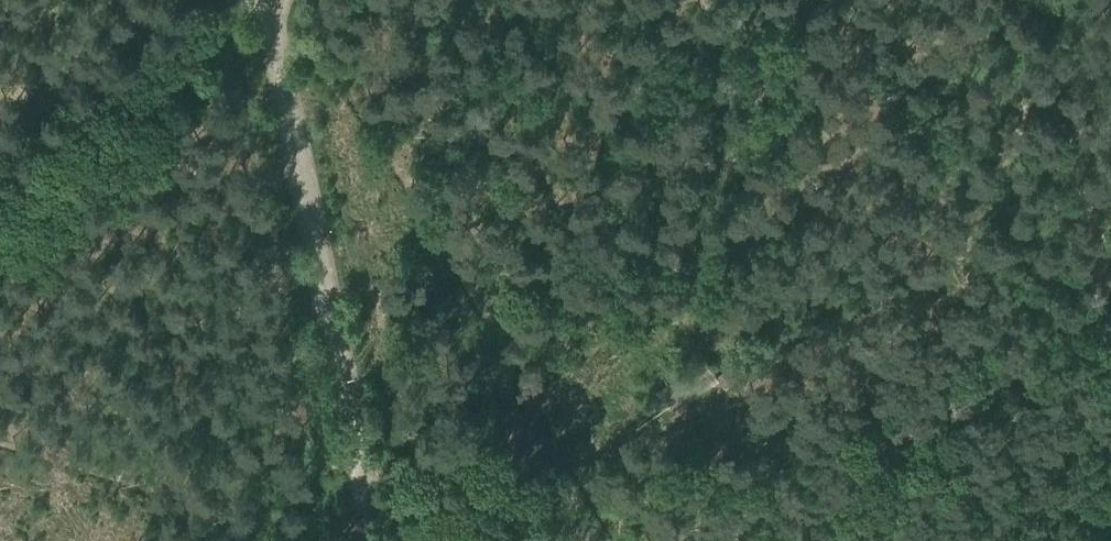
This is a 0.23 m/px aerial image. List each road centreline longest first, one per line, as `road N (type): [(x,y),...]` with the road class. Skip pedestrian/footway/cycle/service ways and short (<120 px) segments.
road 1 (track): [(378,540),(269,0)]

